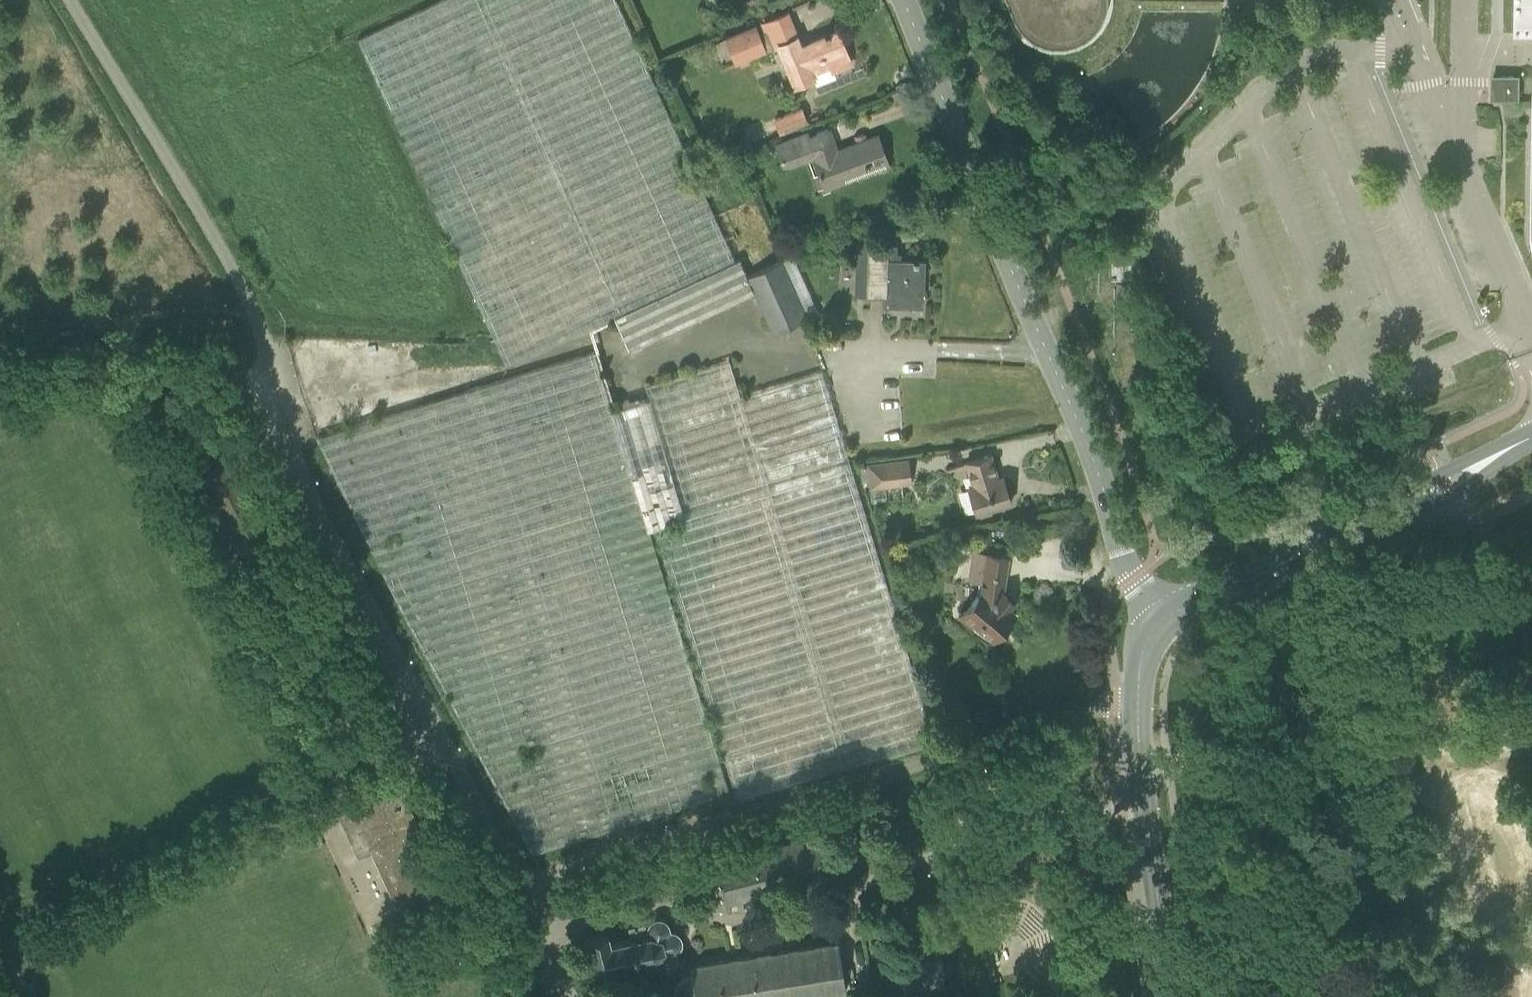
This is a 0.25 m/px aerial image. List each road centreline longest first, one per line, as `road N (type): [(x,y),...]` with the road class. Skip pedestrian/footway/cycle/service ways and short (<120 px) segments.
road 1 (unclassified): [(519,886),(286,444),(272,408),(263,328),(71,0)]
road 2 (unclassified): [(1157,624),(902,0)]
road 3 (unclassified): [(519,886),(1138,702)]
road 4 (track): [(1531,750),(1338,745),(1141,777)]
road 5 (tertiary): [(1173,996),(1141,777),(1138,702)]
road 6 (track): [(263,328),(239,312),(0,330)]
road 7 (tertiary): [(1531,431),(1339,534)]
road 8 (tertiary): [(1339,534),(1453,496),(1531,445)]
road 9 (tertiary): [(1157,624),(1339,534)]

